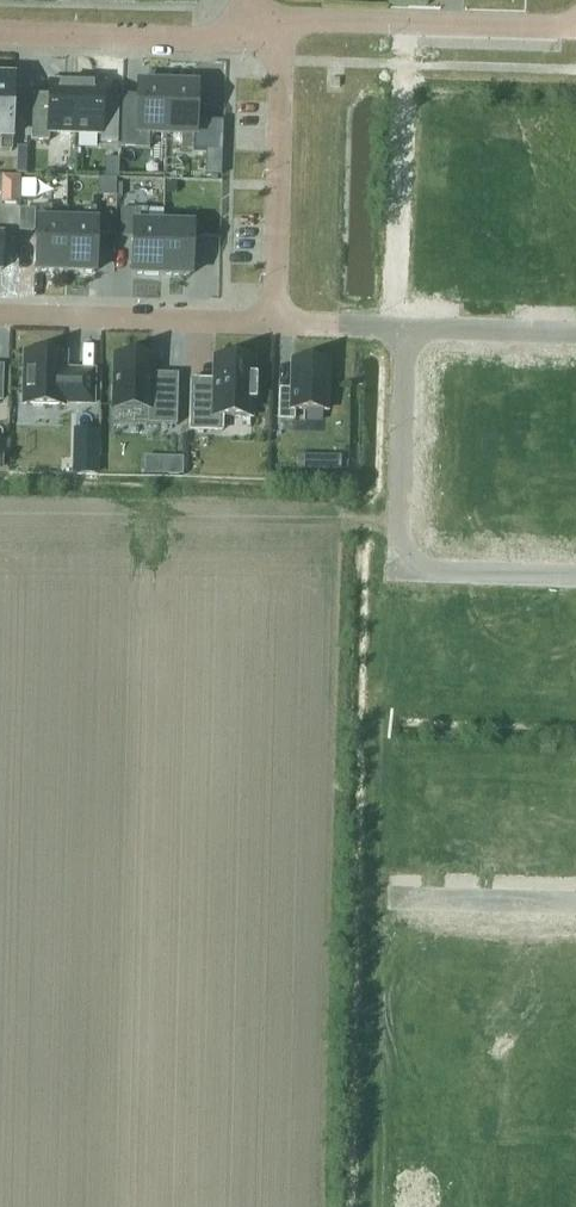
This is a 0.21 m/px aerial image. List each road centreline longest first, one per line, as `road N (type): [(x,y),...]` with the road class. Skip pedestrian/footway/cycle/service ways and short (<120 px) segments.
road 1 (unknown): [(387,322),(389,569),(575,567)]
road 2 (unknown): [(370,321),(366,21)]
road 3 (residential): [(281,21),(278,317)]
road 4 (residential): [(281,21),(575,29)]
road 5 (residential): [(278,317),(0,309)]
road 6 (residential): [(0,32),(245,32)]
road 7 (unknown): [(575,333),(342,319)]
road 8 (unknown): [(575,896),(384,887)]

